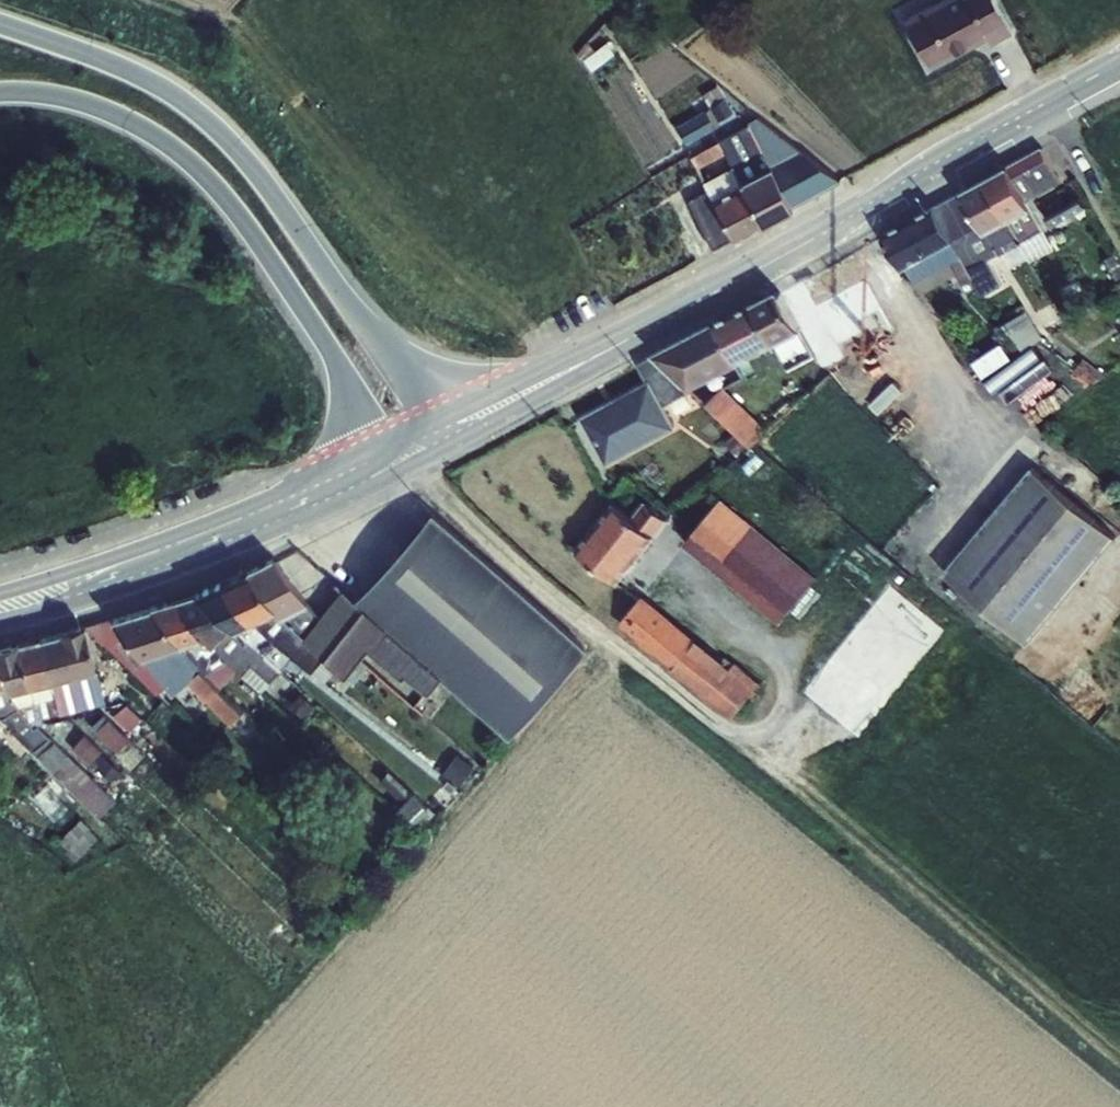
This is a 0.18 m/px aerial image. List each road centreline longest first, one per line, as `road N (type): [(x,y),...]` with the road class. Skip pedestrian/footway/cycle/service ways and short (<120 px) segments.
road 1 (secondary): [(1119,62),(611,347),(433,428)]
road 2 (trunk): [(433,428),(306,243),(229,144),(176,93),(0,23)]
road 3 (trunk): [(0,89),(70,93),(122,113),(178,148),(258,242),(385,451)]
road 4 (secondary): [(385,451),(137,561),(0,601)]

